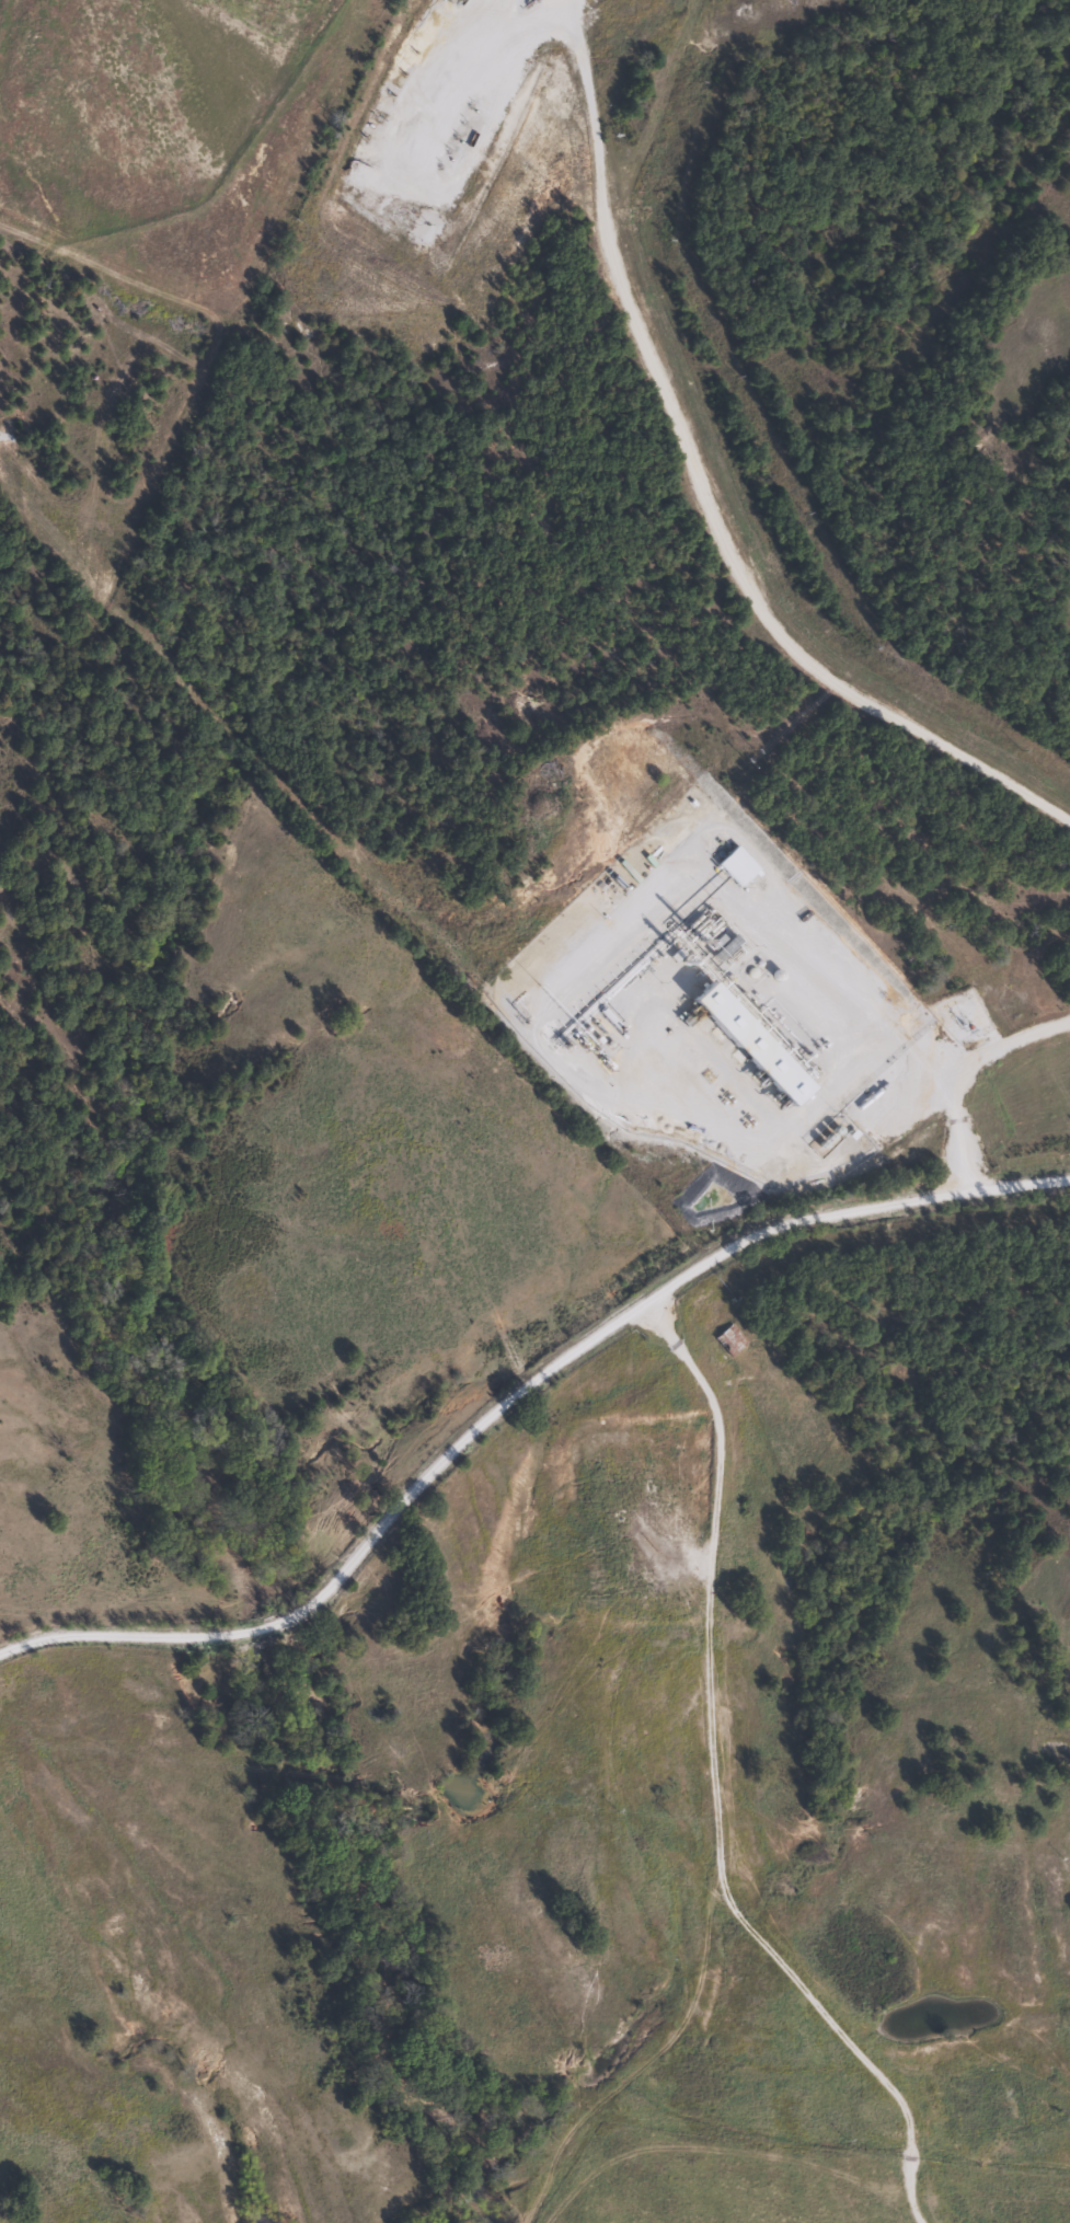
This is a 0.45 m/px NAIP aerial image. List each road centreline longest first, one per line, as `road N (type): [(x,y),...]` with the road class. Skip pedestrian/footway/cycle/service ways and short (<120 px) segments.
road 1 (residential): [(0,1661),(55,1640),(243,1642),(342,1594),(471,1439),(757,1231),(1069,1181)]

